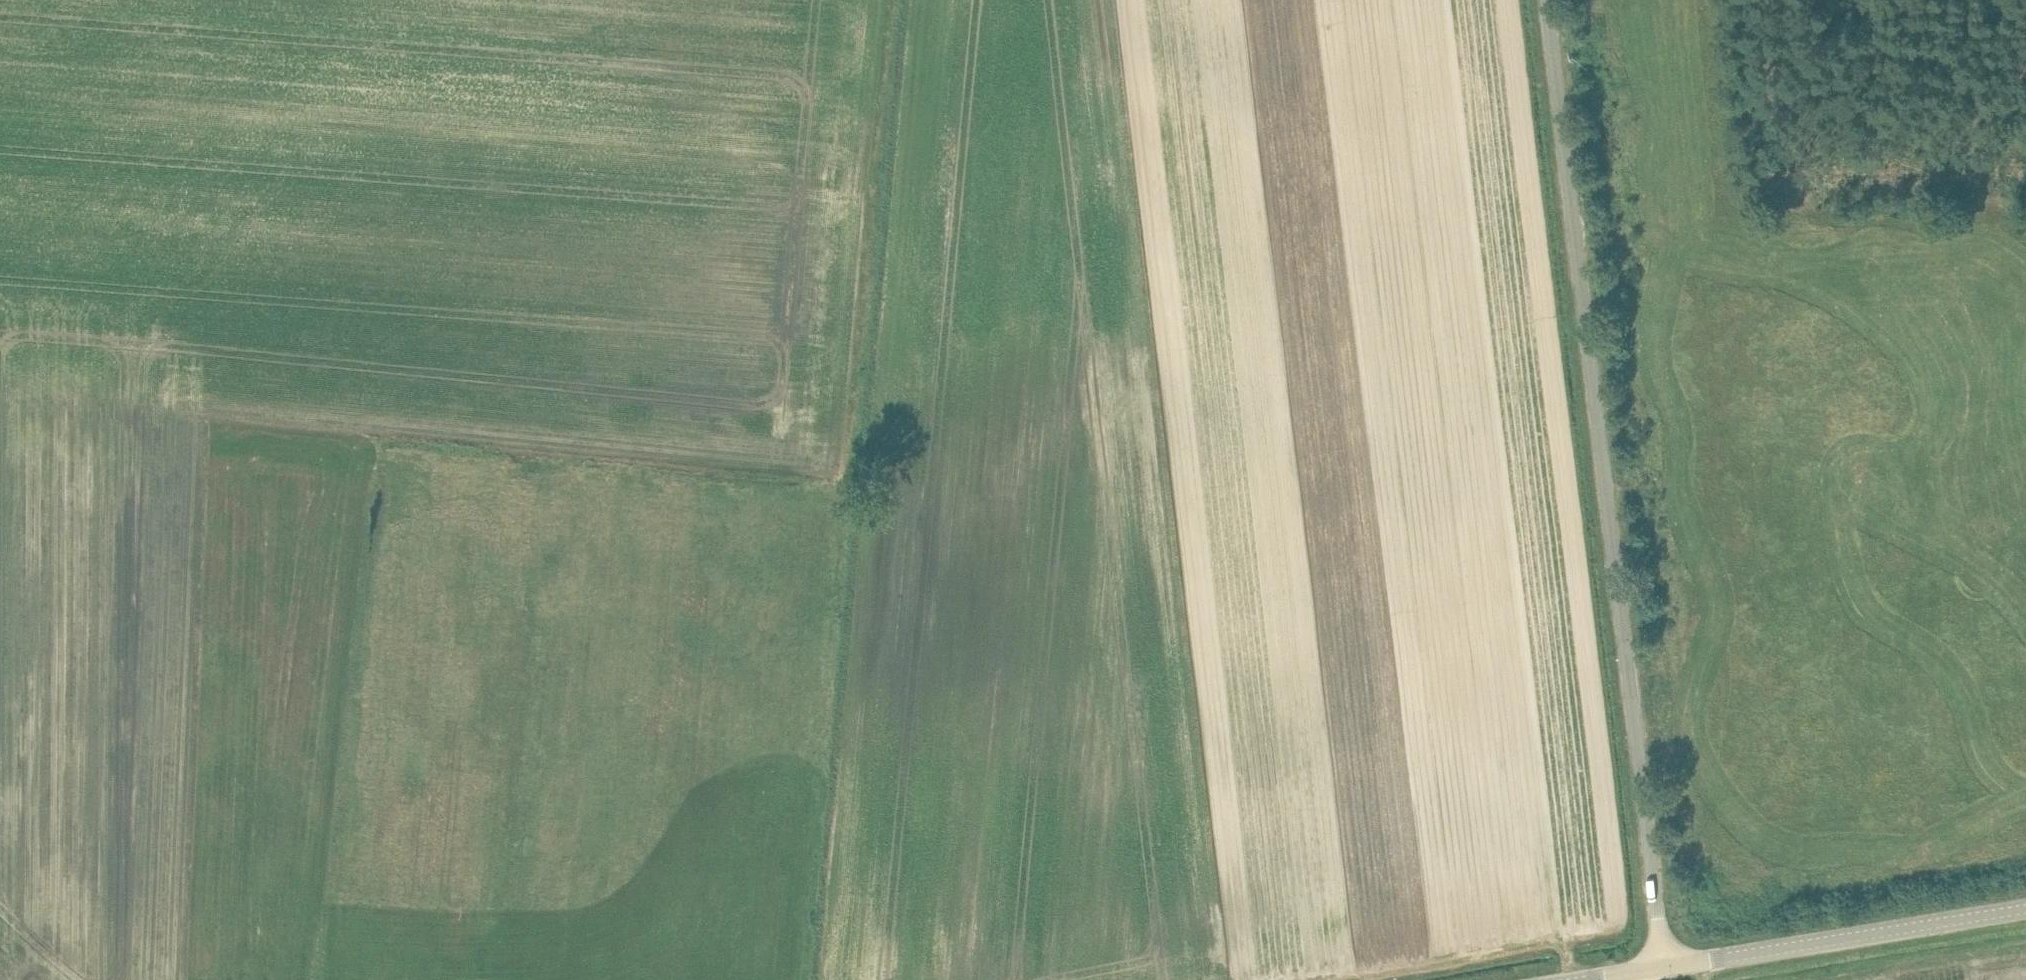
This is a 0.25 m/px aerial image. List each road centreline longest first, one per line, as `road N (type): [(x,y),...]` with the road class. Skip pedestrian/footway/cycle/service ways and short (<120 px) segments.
road 1 (unclassified): [(1663,968),(1546,0)]
road 2 (tertiary): [(1663,968),(2025,908)]

